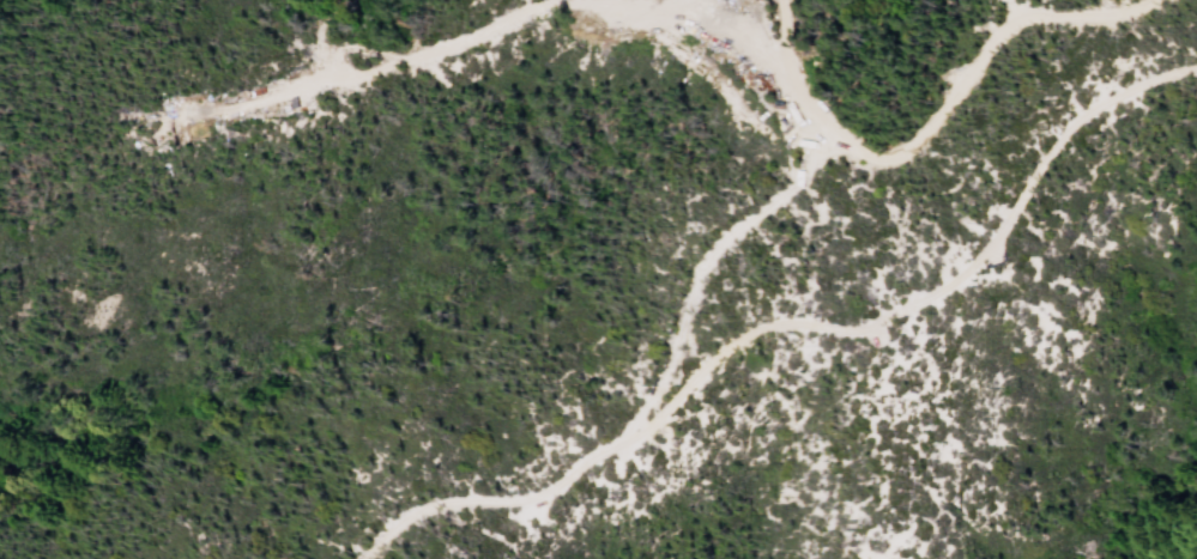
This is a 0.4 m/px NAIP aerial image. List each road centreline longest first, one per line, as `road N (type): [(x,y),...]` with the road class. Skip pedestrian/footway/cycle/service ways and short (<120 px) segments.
road 1 (track): [(1154,0),(1122,19),(1029,16),(996,36),(896,156),(869,160),(826,141),(775,59),(727,23),(579,1),(165,124)]
road 2 (track): [(909,308),(867,329),(764,321),(721,351),(635,439),(598,450),(540,499),(416,509),(358,558)]
road 3 (track): [(1196,72),(1075,121),(980,266),(944,294),(909,308)]
road 4 (track): [(709,259),(635,439)]
road 5 (track): [(826,141),(800,183),(770,212),(719,239),(709,259)]

